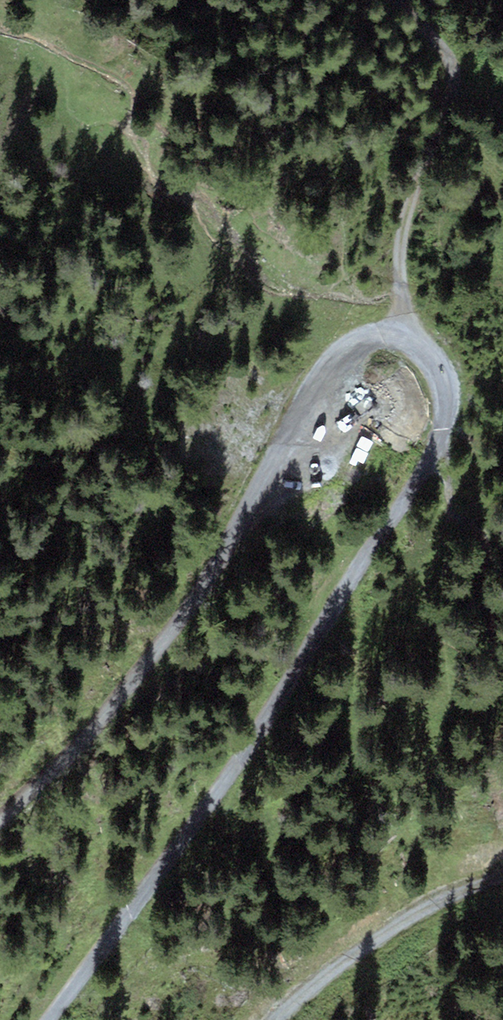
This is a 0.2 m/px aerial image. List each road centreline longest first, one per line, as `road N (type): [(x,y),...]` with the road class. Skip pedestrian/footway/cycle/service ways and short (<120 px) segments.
road 1 (track): [(406,334),(441,374),(441,440),(254,739),(47,1019)]
road 2 (track): [(0,817),(95,727),(239,533),(337,349),(362,336),(406,334)]
road 3 (track): [(406,334),(403,254),(457,79),(449,54),(396,0)]
road 4 (track): [(275,1019),(408,916),(502,875)]

